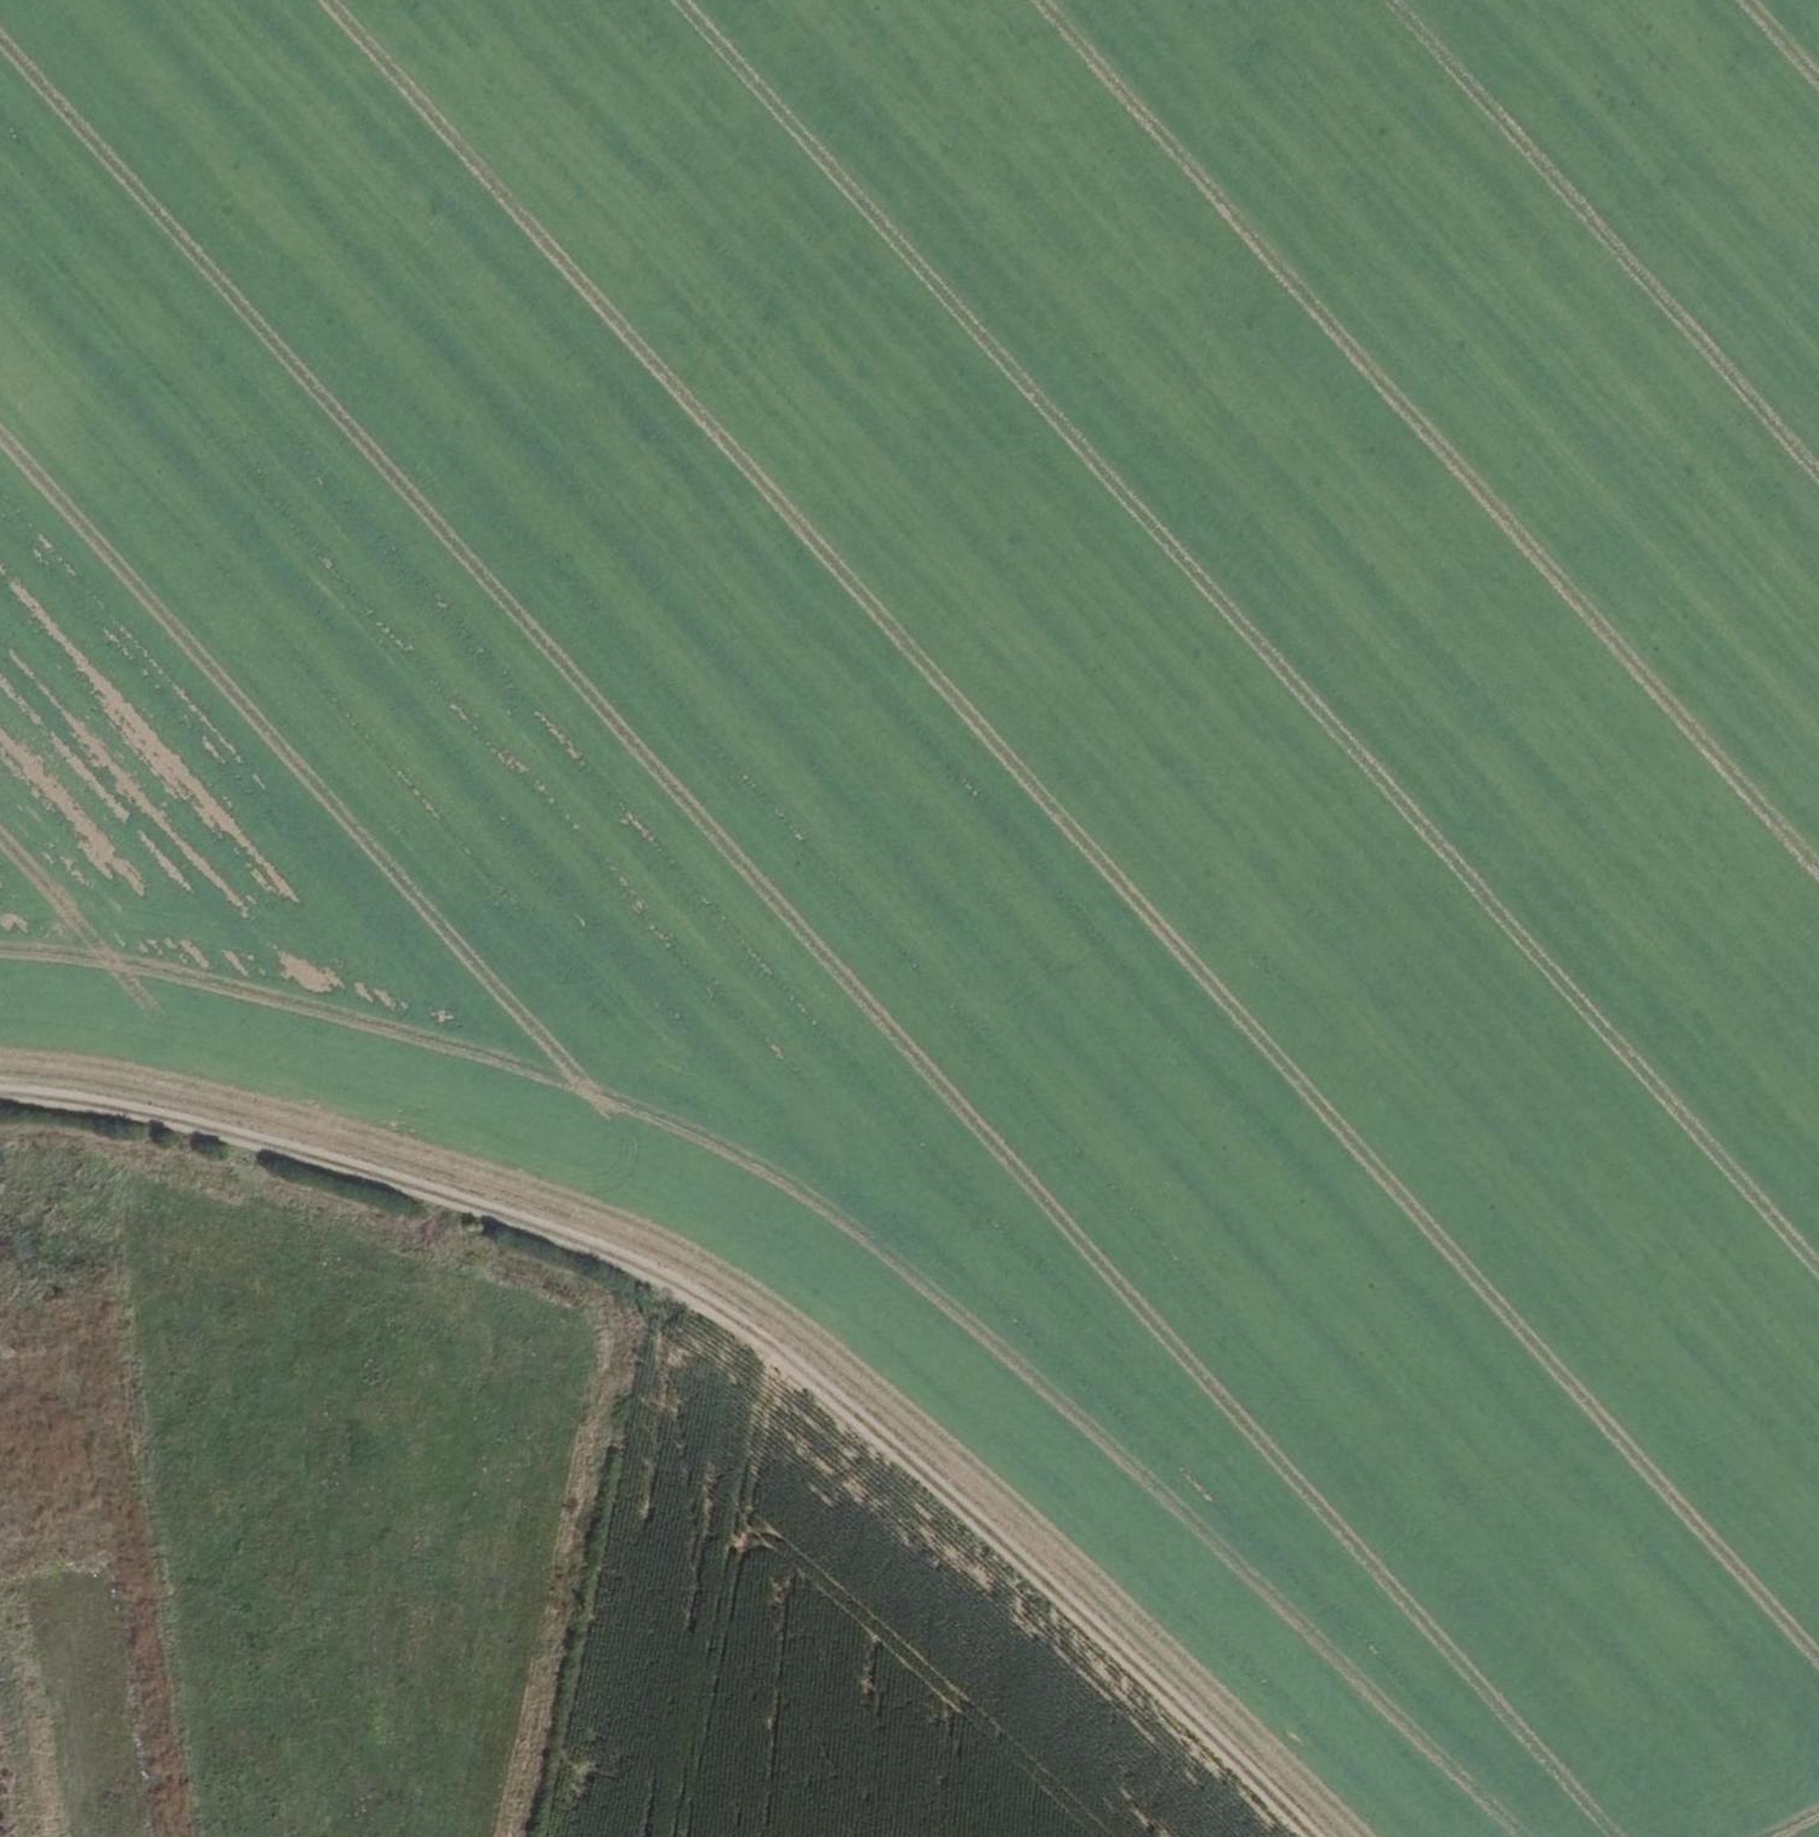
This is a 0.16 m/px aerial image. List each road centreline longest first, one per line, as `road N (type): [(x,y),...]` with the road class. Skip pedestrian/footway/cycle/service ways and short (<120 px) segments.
road 1 (track): [(0,1097),(188,1138),(537,1240),(679,1299),(937,1490),(1310,1836)]
road 2 (track): [(180,1836),(145,1582)]

